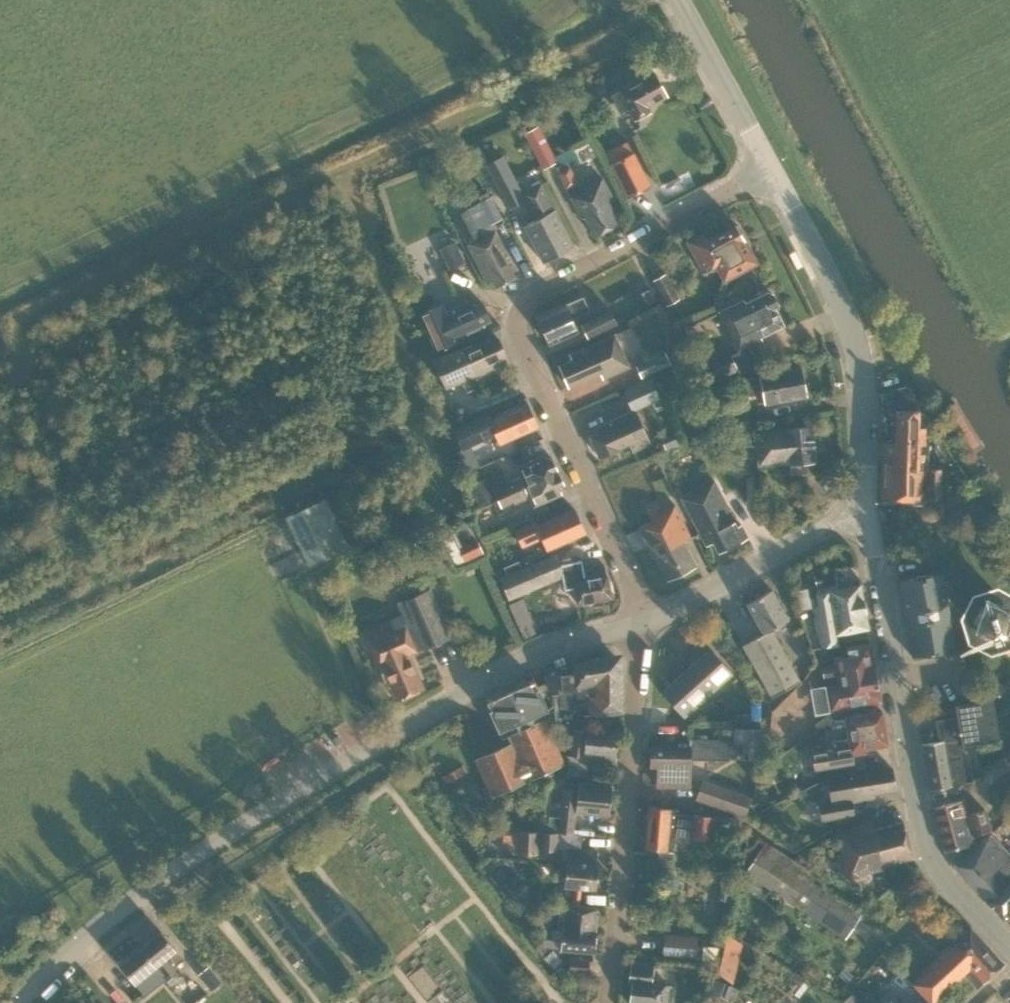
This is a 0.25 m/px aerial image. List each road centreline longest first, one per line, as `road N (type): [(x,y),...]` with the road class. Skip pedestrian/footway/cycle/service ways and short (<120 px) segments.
road 1 (unclassified): [(16,1002),(97,926),(200,853),(495,674),(636,624)]
road 2 (residential): [(636,624),(625,574),(521,344),(519,312),(536,290),(772,172)]
road 3 (secondary): [(1009,946),(944,877),(924,841),(867,507)]
road 4 (residential): [(607,1002),(636,624)]
road 5 (secondary): [(867,507),(865,415),(852,333),(772,172)]
road 6 (unclassified): [(636,624),(867,507)]
road 7 (secondary): [(772,172),(681,0)]

